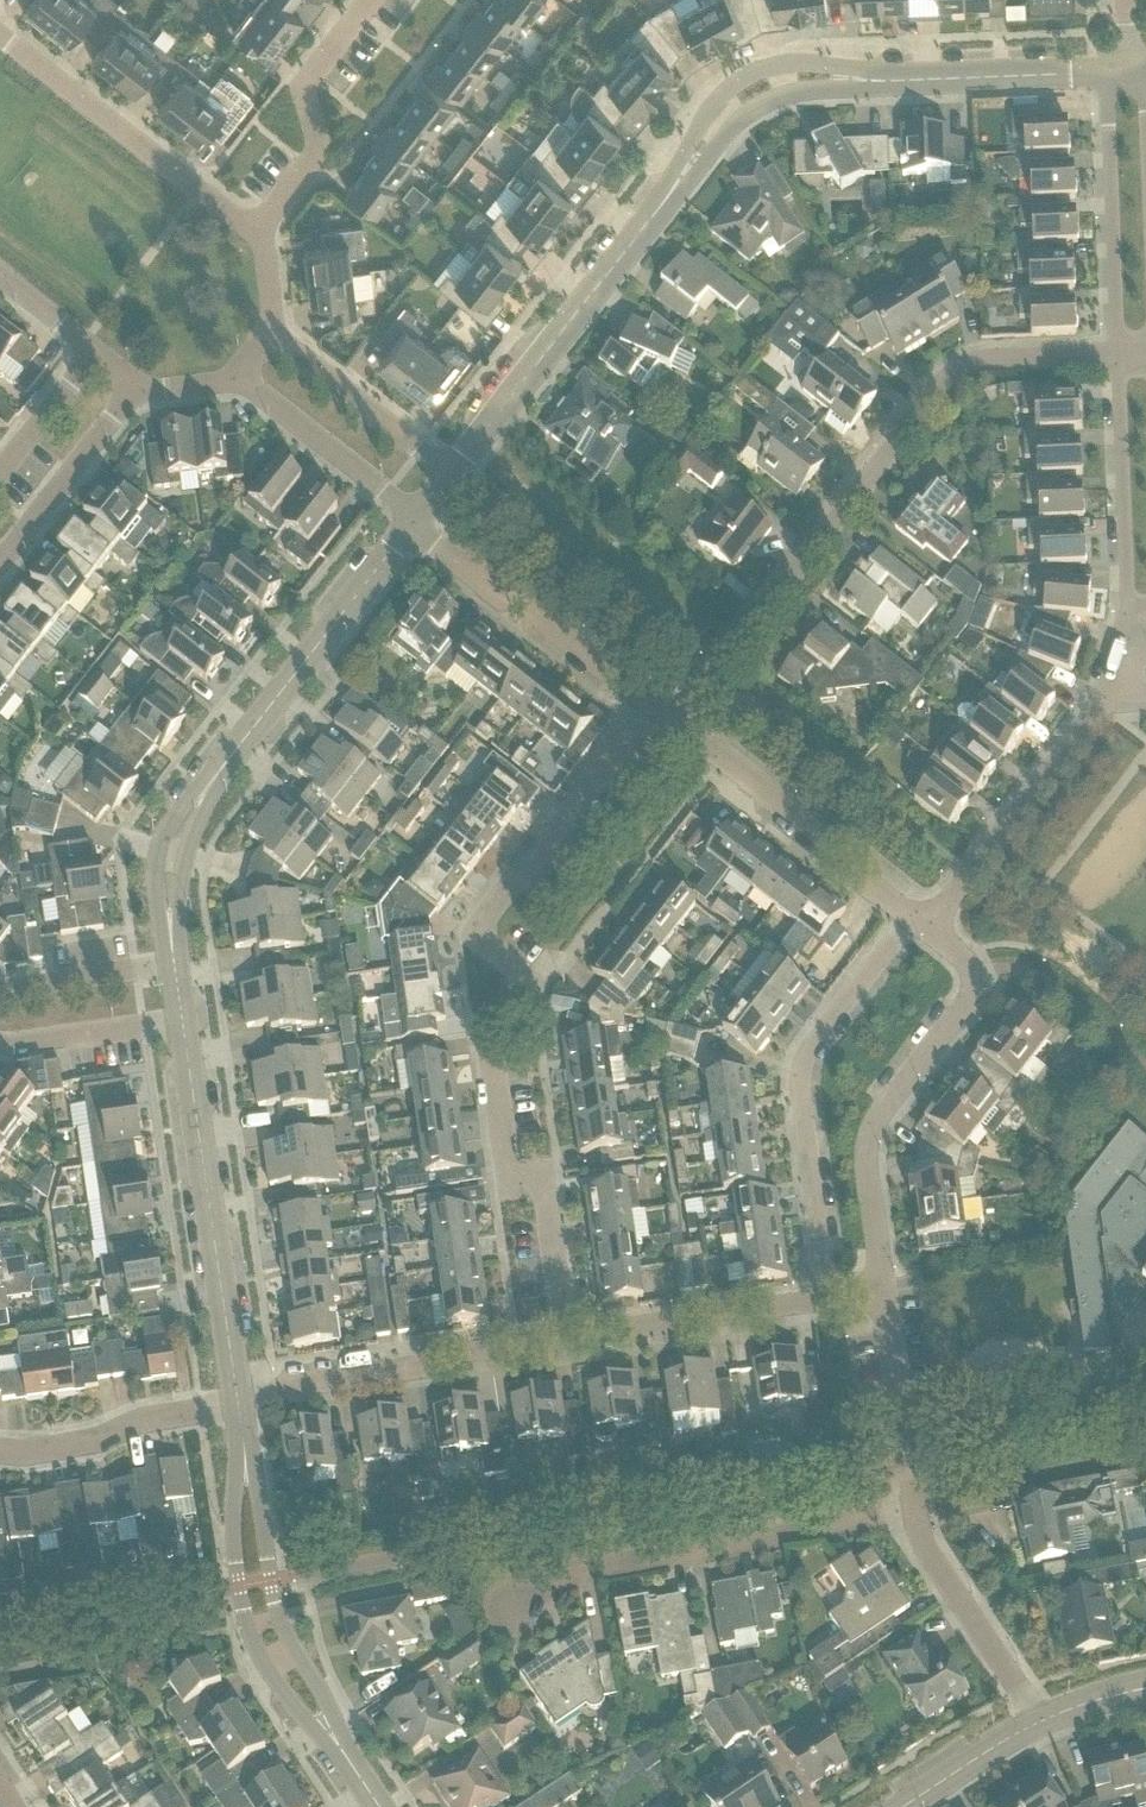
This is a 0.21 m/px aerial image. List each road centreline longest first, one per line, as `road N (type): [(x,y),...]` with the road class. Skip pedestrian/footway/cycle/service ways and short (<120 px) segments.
road 1 (residential): [(565,1342),(539,1183),(511,1186),(487,1035),(526,986),(478,937),(515,878),(658,703)]
road 2 (residential): [(669,712),(943,376),(975,357),(1111,351)]
road 3 (residential): [(832,1301),(800,1077),(808,1049),(834,1014),(902,930),(924,921)]
road 4 (residential): [(884,1293),(868,1158),(873,1128),(969,1007),(975,975),(924,921)]
road 5 (residential): [(514,1605),(568,1571),(913,1510)]
road 6 (residential): [(182,1018),(237,1399)]
road 7 (residential): [(244,1448),(232,1493),(234,1560),(249,1637),(297,1708),(351,1763)]
road 8 (residential): [(901,80),(808,64),(755,72),(711,106),(646,228)]
road 9 (residential): [(351,1763),(282,1623),(244,1448)]
road 10 (residential): [(237,1399),(565,1342)]
road 11 (residential): [(924,921),(669,712)]
road 12 (residential): [(0,32),(258,237)]
road 13 (residential): [(646,228),(451,476)]
road 14 (residential): [(646,228),(743,116),(773,99),(901,80)]
road 15 (residential): [(658,703),(416,527)]
road 16 (residential): [(924,921),(1104,696)]
road 17 (residential): [(1096,70),(1111,351)]
road 18 (residential): [(258,237),(316,159),(310,79),(371,0)]
road 19 (residential): [(416,527),(242,741)]
road 20 (residential): [(565,1342),(832,1301)]
road 21 (residential): [(1111,351),(1125,618)]
road 22 (residential): [(242,741),(158,844),(156,879),(175,970)]
road 23 (residential): [(1044,1720),(929,1556),(913,1510)]
road 24 (residential): [(237,1399),(151,1420),(108,1441),(27,1457),(0,1453)]
road 25 (residential): [(175,970),(183,875),(242,741)]
road 26 (residential): [(242,385),(416,527)]
road 27 (residential): [(451,476),(276,341)]
road 28 (residential): [(0,566),(136,393)]
road 29 (residential): [(913,1510),(884,1293)]
road 30 (residential): [(1096,70),(901,80)]
road 31 (residential): [(0,1046),(182,1018)]
road 32 (residential): [(175,970),(0,993)]
road 33 (residential): [(900,1806),(1044,1720)]
road 34 (residential): [(89,355),(0,471)]

